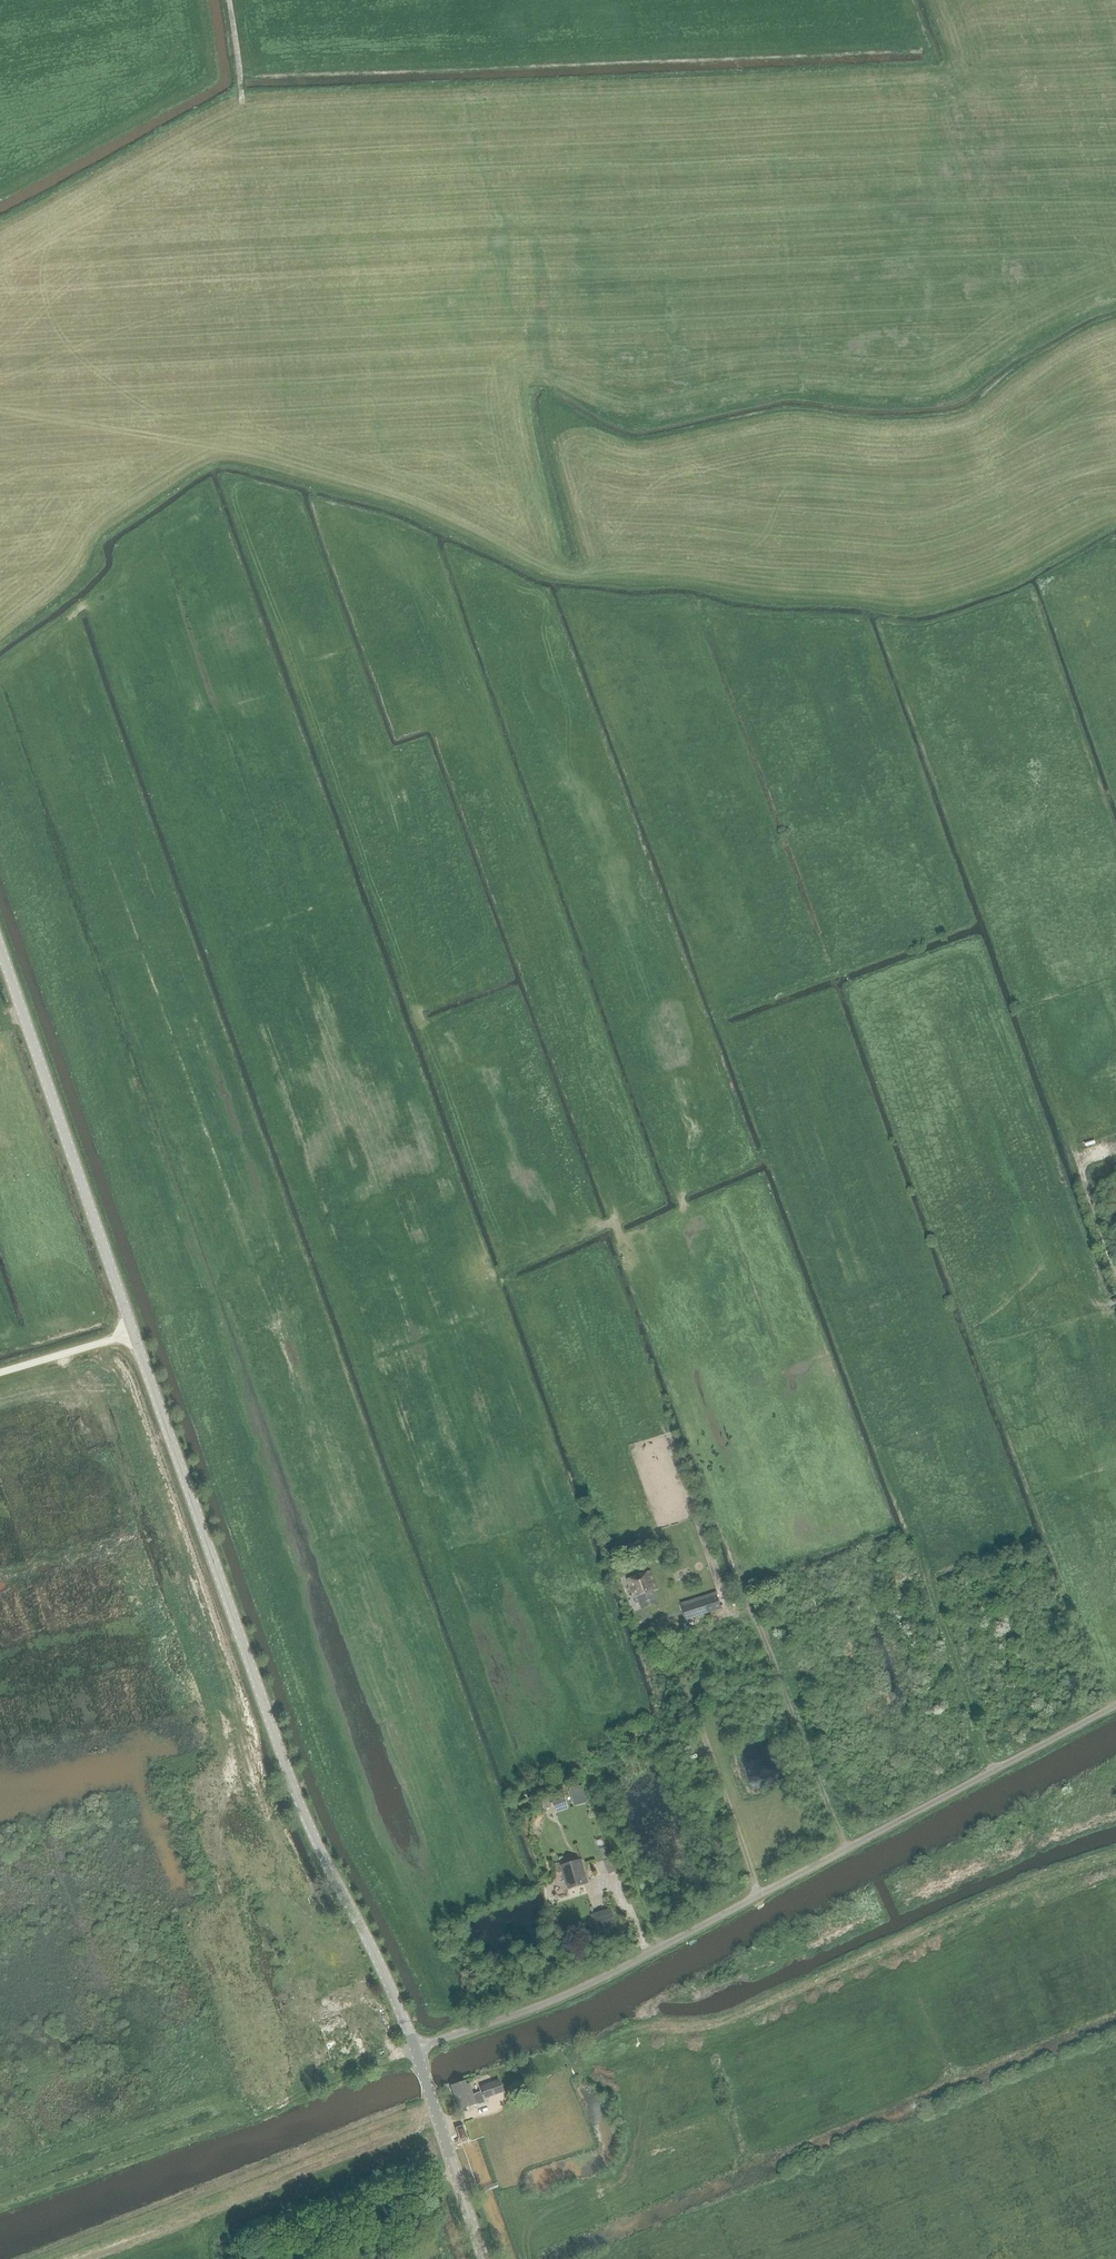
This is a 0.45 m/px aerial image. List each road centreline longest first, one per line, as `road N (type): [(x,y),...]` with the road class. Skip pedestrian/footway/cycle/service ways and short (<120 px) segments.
road 1 (unclassified): [(416,2046),(587,1979),(877,1837),(1115,1705)]
road 2 (tertiary): [(416,2046),(297,1800),(133,1332)]
road 3 (tertiary): [(133,1332),(0,948)]
road 4 (tertiary): [(489,2258),(416,2046)]
road 5 (unclassified): [(0,1371),(133,1332)]

